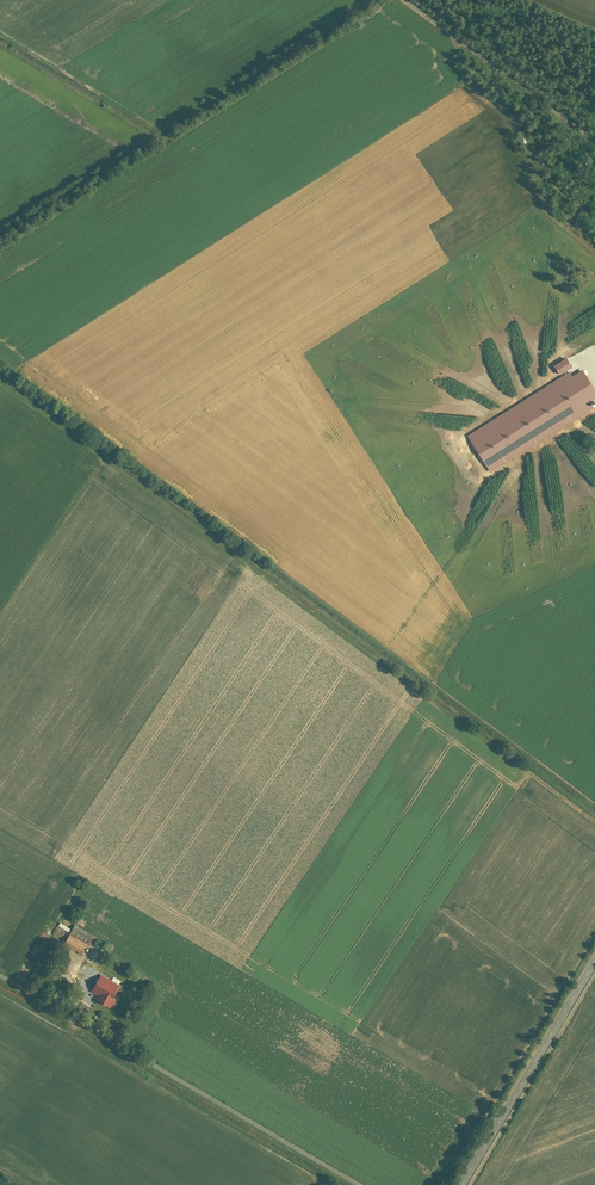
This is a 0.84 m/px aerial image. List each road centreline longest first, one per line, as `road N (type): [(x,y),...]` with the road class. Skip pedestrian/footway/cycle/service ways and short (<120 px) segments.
road 1 (track): [(0,976),(357,1184)]
road 2 (secondary): [(462,1184),(594,961)]
road 3 (unclassified): [(405,0),(594,140)]

